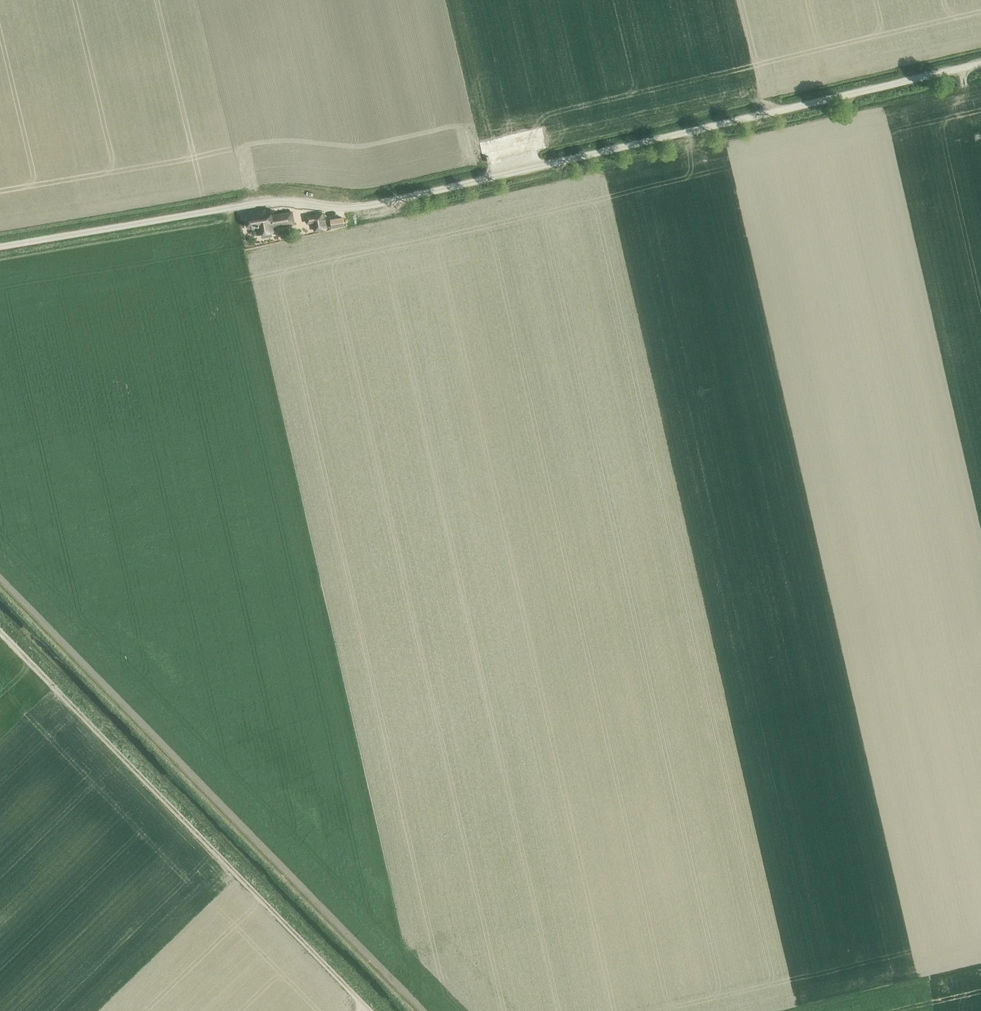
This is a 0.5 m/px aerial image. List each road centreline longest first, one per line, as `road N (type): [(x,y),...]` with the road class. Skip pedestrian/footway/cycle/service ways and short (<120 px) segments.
road 1 (unclassified): [(0,247),(273,200),(365,206),(980,63)]
road 2 (unclassified): [(373,1010),(0,631)]

